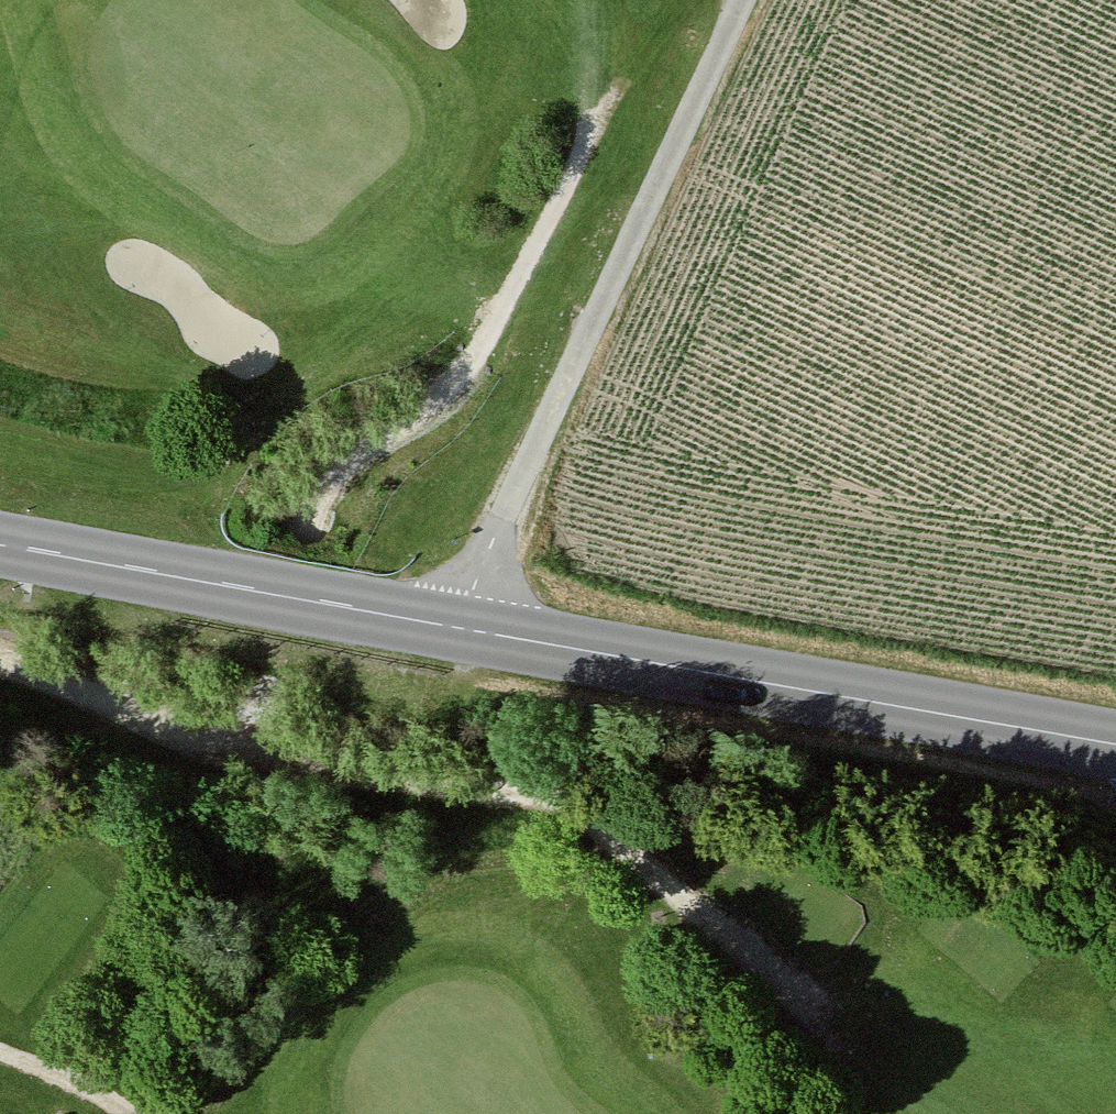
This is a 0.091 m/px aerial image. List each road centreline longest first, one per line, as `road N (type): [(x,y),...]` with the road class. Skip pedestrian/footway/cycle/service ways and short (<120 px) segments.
road 1 (track): [(0,673),(187,739),(256,726),(306,534),(366,447),(444,406),(499,329),(631,57)]
road 2 (unclassified): [(741,0),(453,625)]
road 3 (secondary): [(1115,745),(453,625)]
road 4 (track): [(256,726),(284,758),(317,777),(539,800),(600,826),(822,1009)]
road 5 (secondary): [(453,625),(0,544)]

